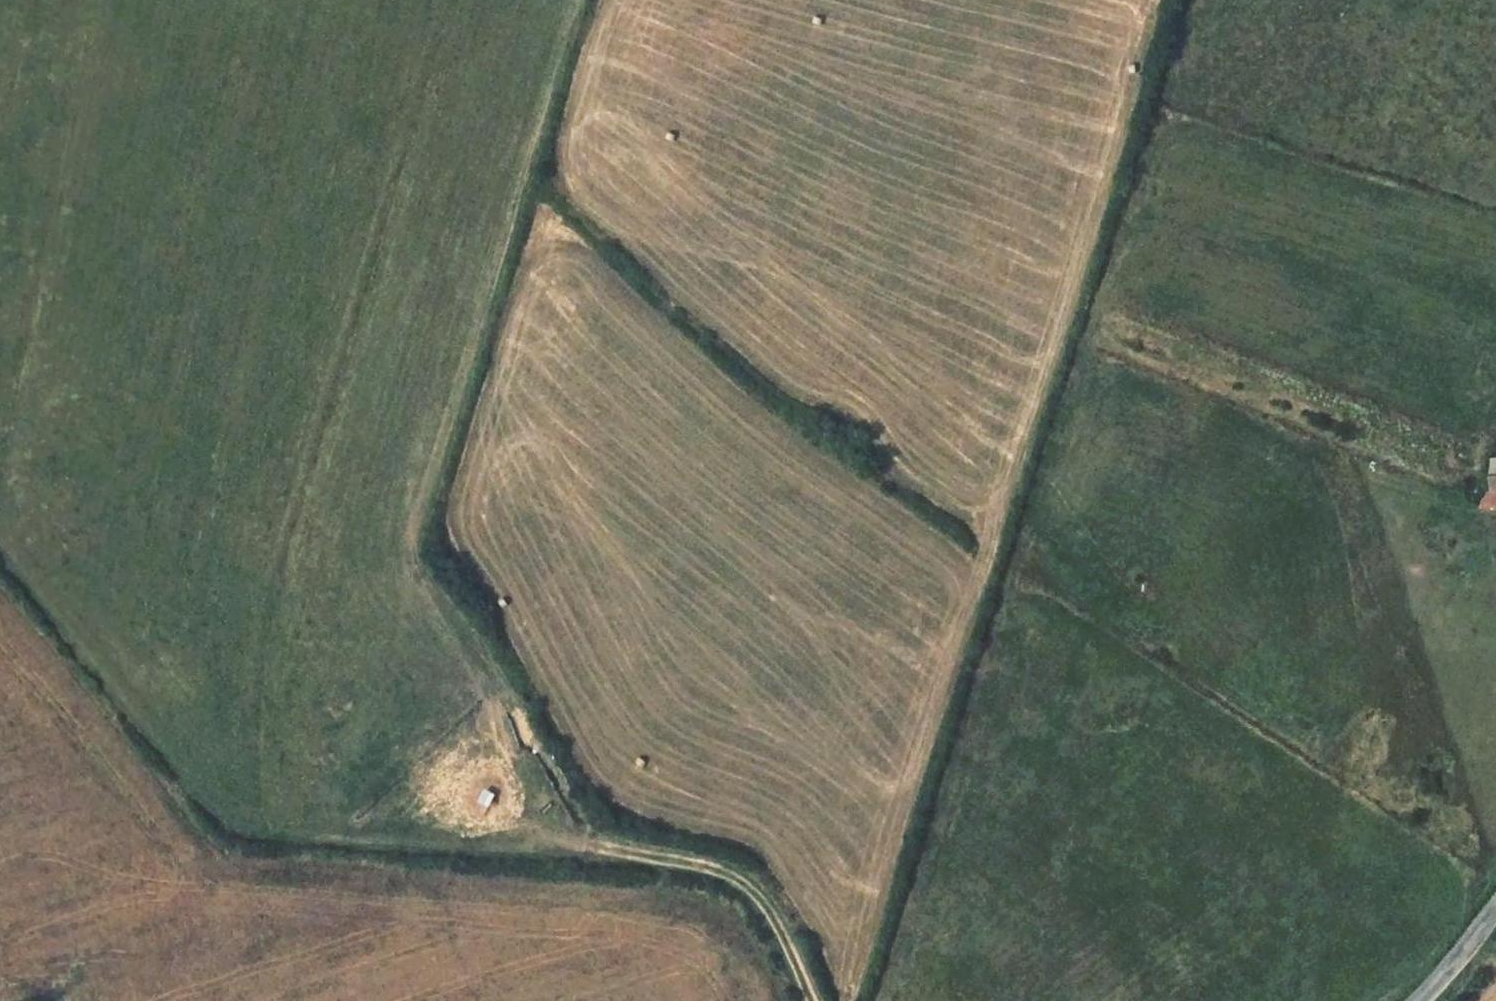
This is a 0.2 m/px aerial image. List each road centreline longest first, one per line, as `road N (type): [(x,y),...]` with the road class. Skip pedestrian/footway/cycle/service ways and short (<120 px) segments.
road 1 (track): [(591,848),(706,867),(743,883),(779,930),(810,1000)]

